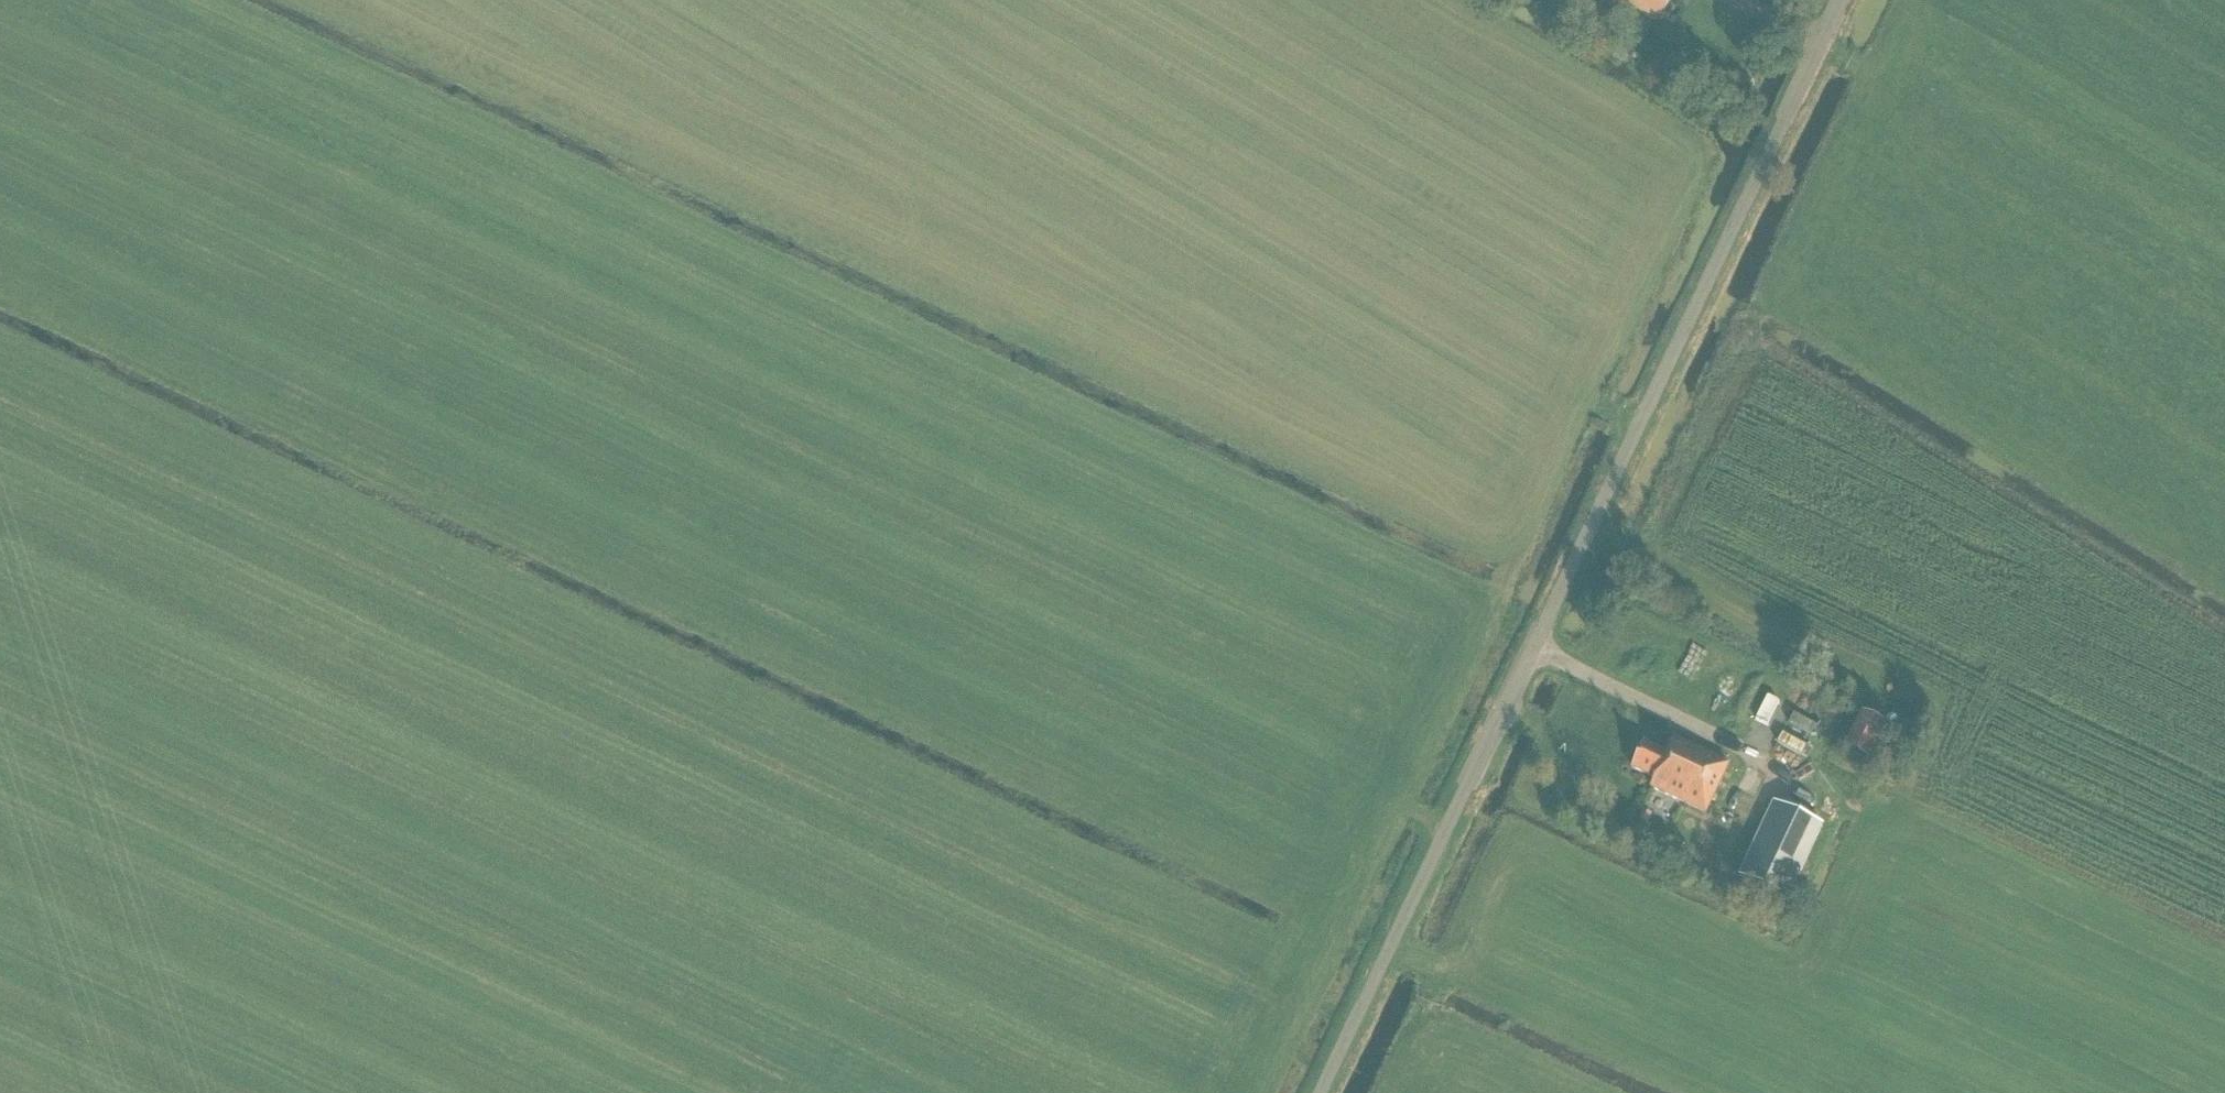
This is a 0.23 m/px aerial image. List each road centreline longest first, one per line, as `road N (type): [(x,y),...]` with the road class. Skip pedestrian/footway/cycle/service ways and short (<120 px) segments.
road 1 (unclassified): [(1322,1092),(1849,0)]

